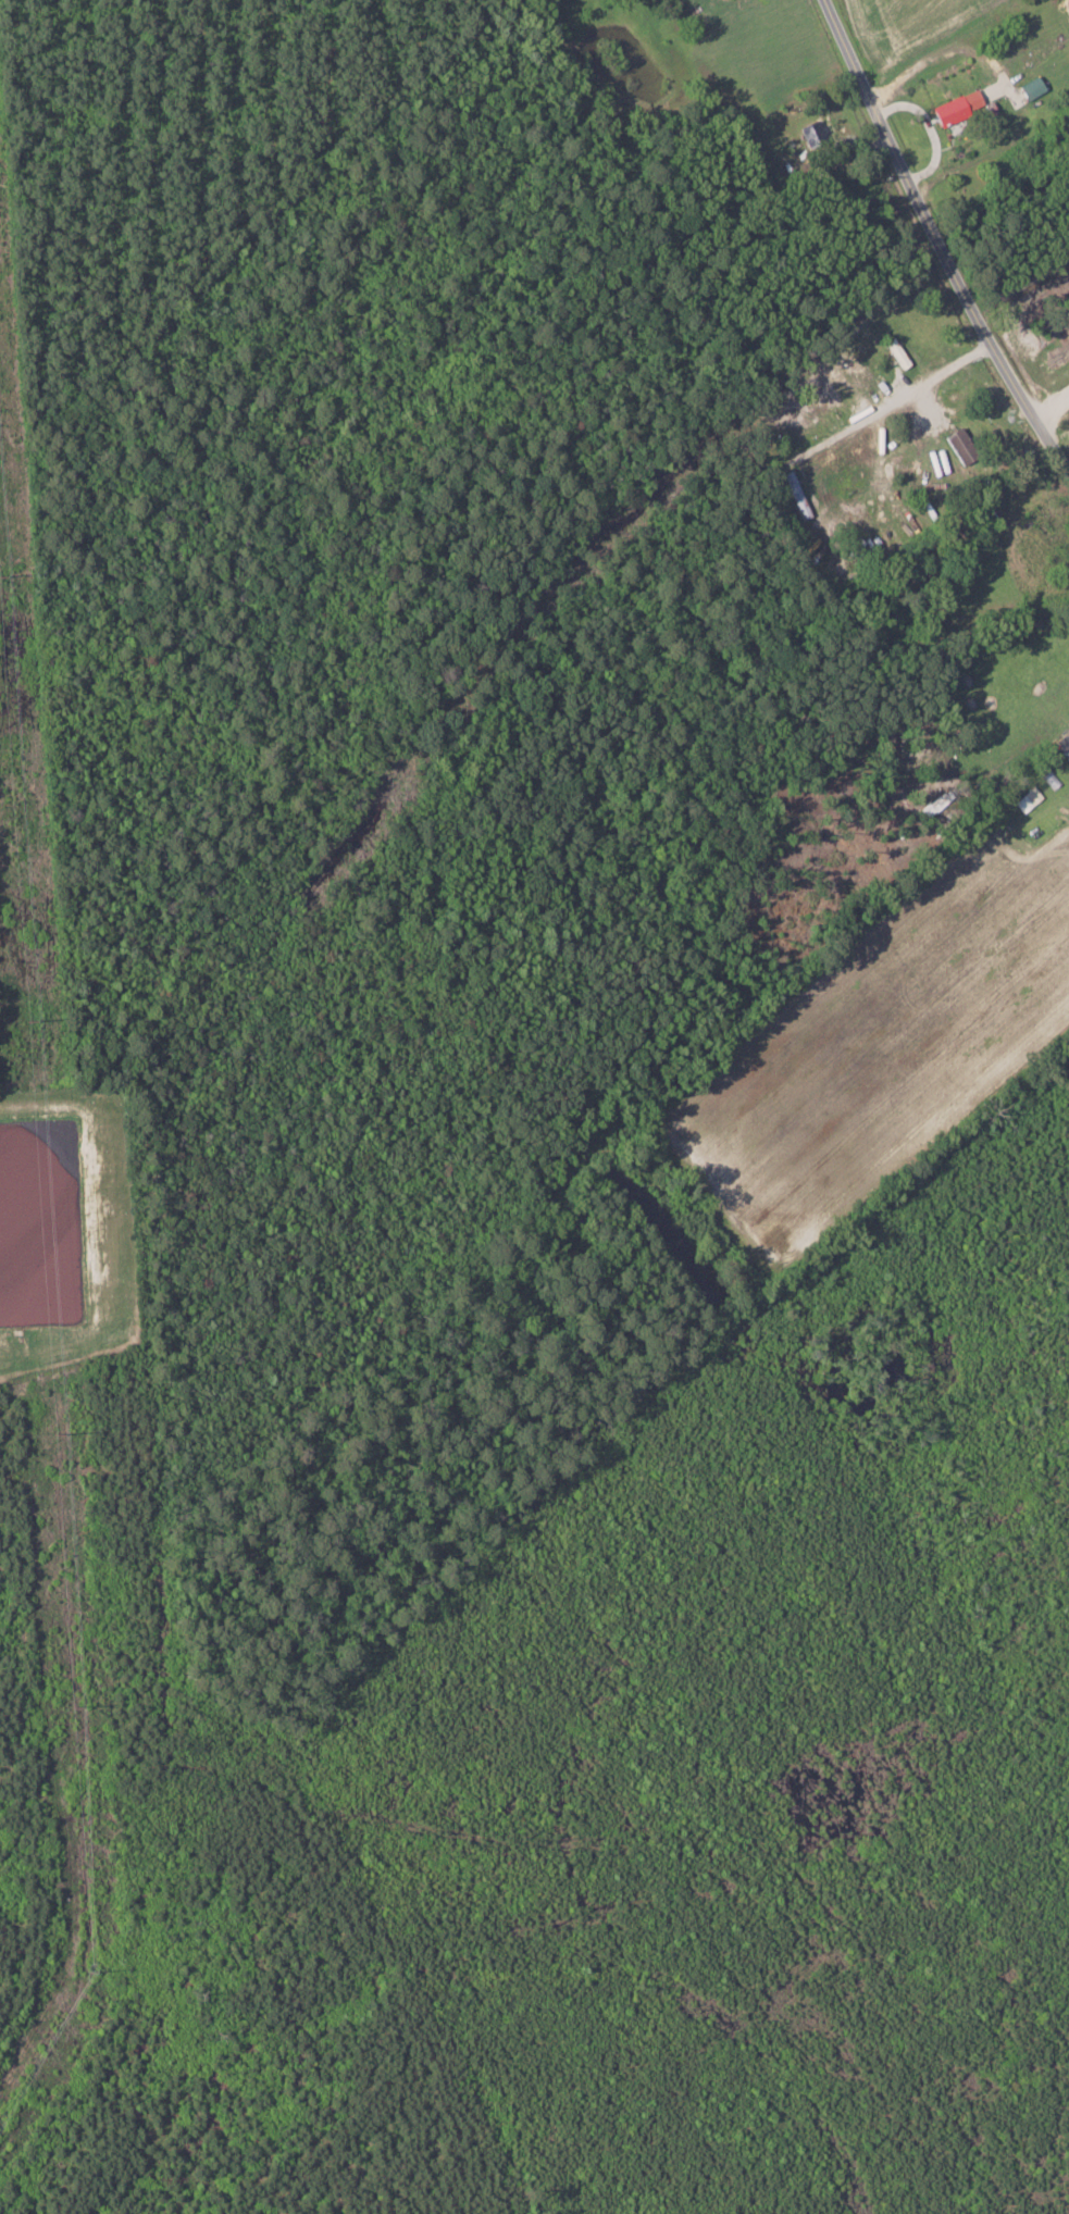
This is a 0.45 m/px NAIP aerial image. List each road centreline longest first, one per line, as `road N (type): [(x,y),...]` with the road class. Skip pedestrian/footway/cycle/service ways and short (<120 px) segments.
road 1 (tertiary): [(826,0),(973,311),(1068,471)]

